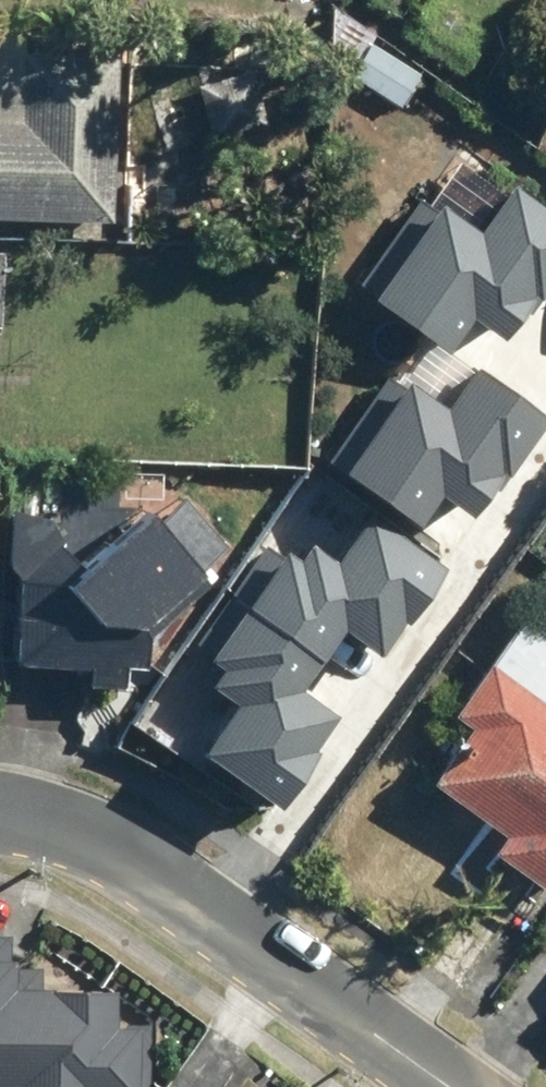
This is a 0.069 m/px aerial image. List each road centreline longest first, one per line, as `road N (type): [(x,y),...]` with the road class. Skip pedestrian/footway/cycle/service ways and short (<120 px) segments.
road 1 (residential): [(0,811),(86,828),(121,849),(451,1086)]

